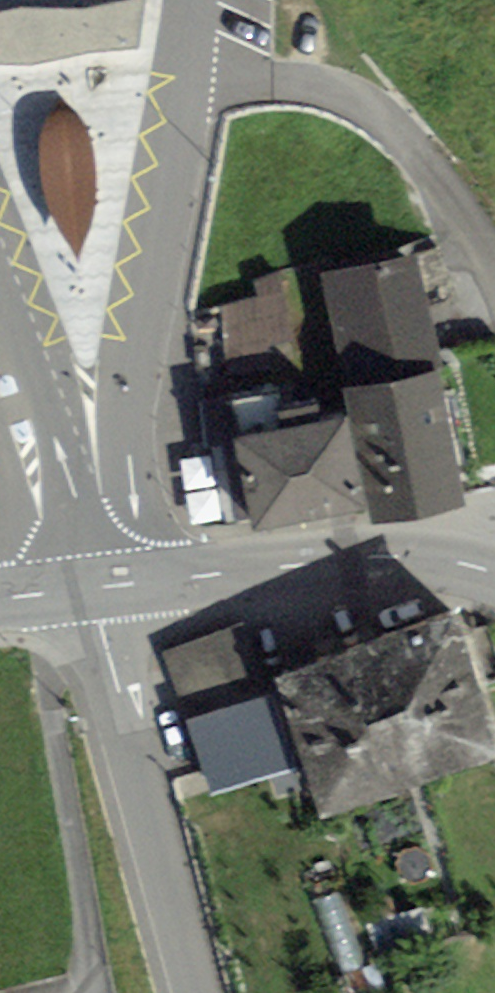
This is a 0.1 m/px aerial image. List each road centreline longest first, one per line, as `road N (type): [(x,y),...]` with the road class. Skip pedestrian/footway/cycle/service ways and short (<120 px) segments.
road 1 (residential): [(200,992),(92,586)]
road 2 (tertiary): [(494,573),(400,563),(92,586)]
road 3 (residential): [(0,364),(52,524),(92,586)]

